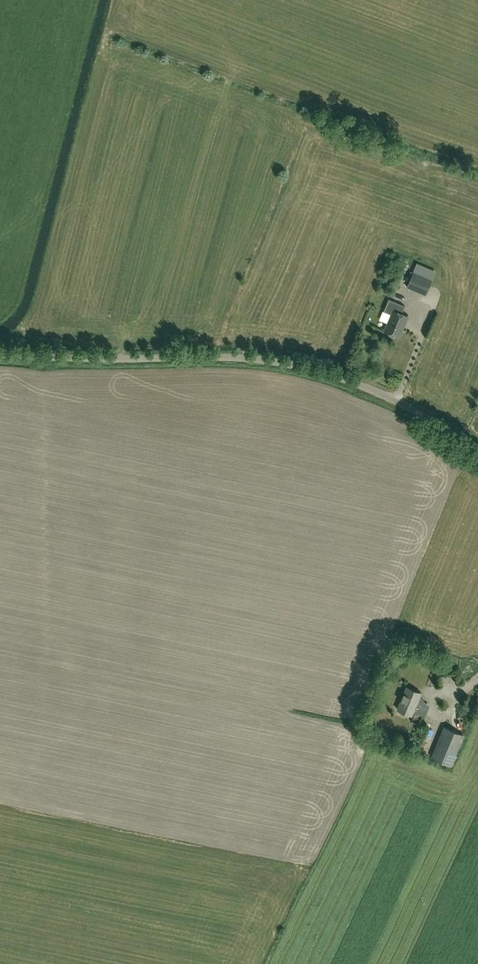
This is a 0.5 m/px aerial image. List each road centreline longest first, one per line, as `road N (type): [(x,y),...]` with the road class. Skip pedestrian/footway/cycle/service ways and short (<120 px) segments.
road 1 (unclassified): [(477,443),(366,388),(275,363),(0,357)]

